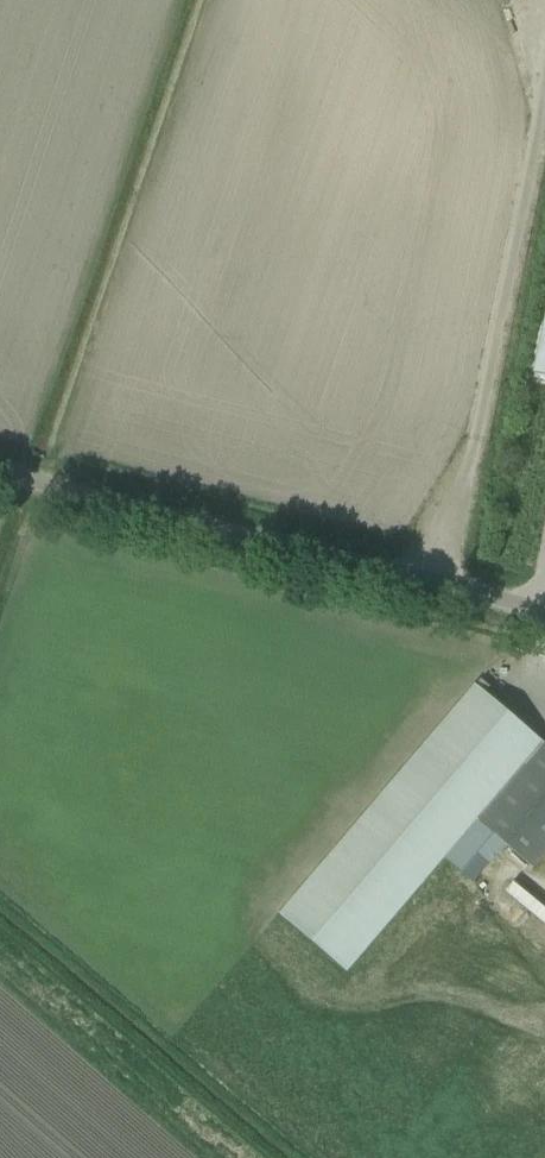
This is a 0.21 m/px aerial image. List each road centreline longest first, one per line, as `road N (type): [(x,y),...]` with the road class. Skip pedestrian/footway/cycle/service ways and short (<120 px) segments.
road 1 (unclassified): [(544,610),(0,467)]

